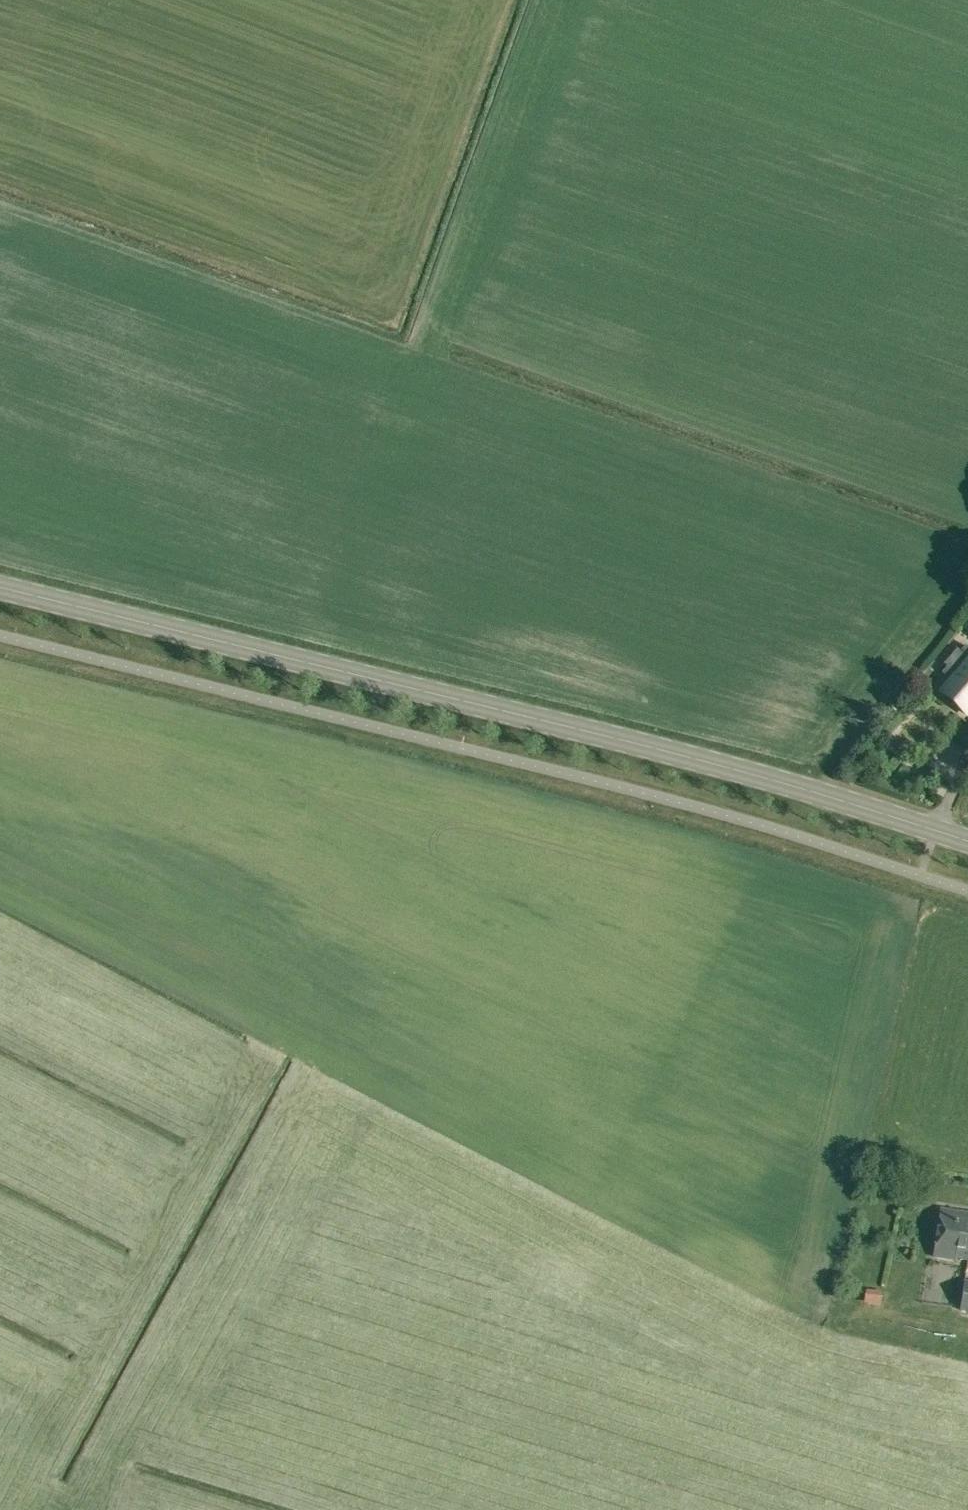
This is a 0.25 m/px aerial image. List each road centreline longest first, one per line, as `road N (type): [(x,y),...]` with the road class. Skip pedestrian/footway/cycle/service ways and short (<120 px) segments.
road 1 (primary): [(967,837),(776,772),(0,580)]

